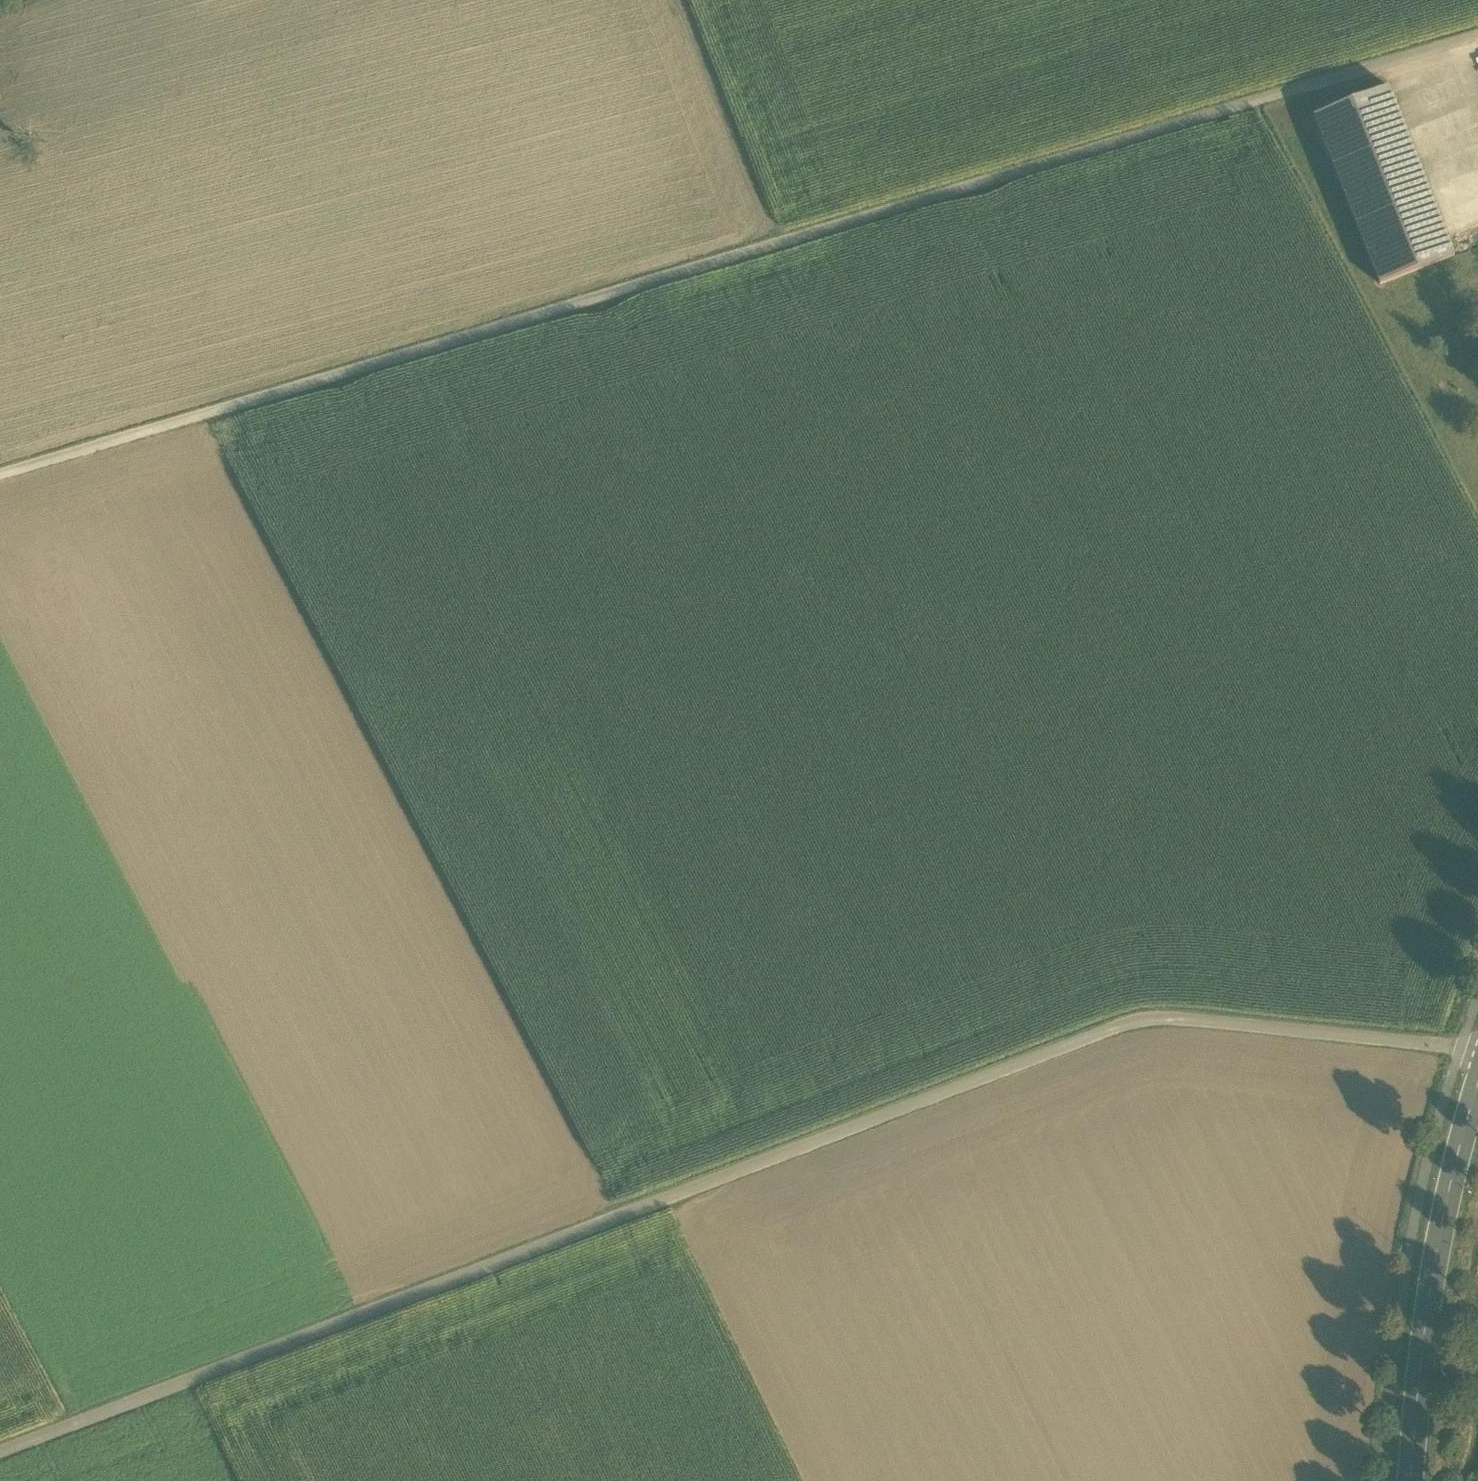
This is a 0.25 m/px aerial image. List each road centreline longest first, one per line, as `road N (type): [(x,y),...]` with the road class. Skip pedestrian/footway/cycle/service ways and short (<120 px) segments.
road 1 (track): [(1477,1055),(1147,1016),(0,1452)]
road 2 (residential): [(0,473),(1477,33)]
road 3 (tertiary): [(1409,1480),(1444,1203),(1477,1079)]

